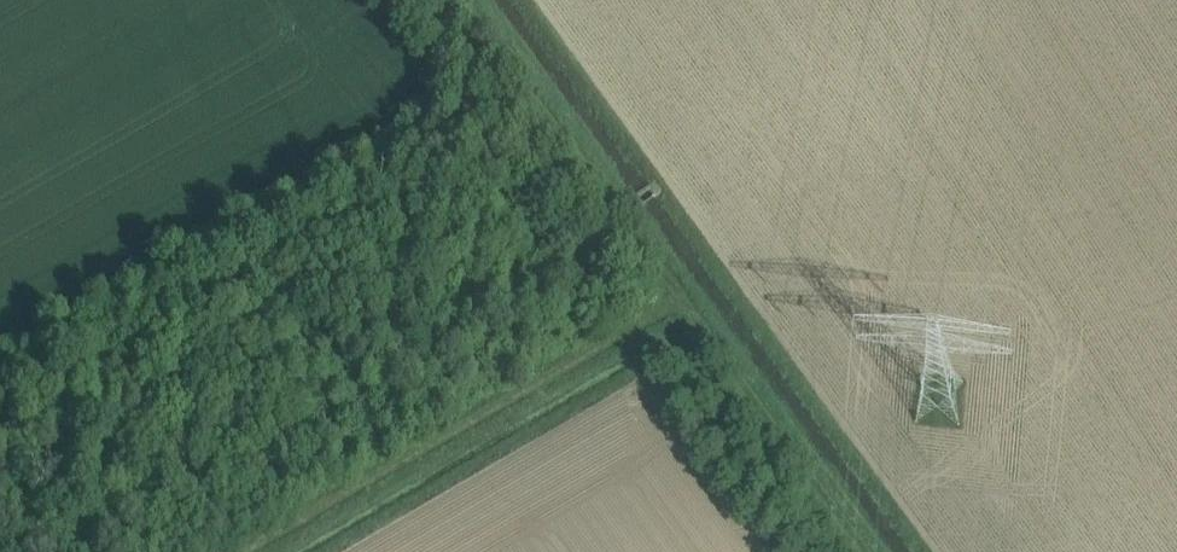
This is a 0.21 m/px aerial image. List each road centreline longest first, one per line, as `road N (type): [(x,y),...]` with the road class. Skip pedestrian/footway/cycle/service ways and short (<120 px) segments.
road 1 (track): [(692,290),(254,551)]
road 2 (track): [(692,290),(483,0)]
road 3 (track): [(692,290),(882,551)]

